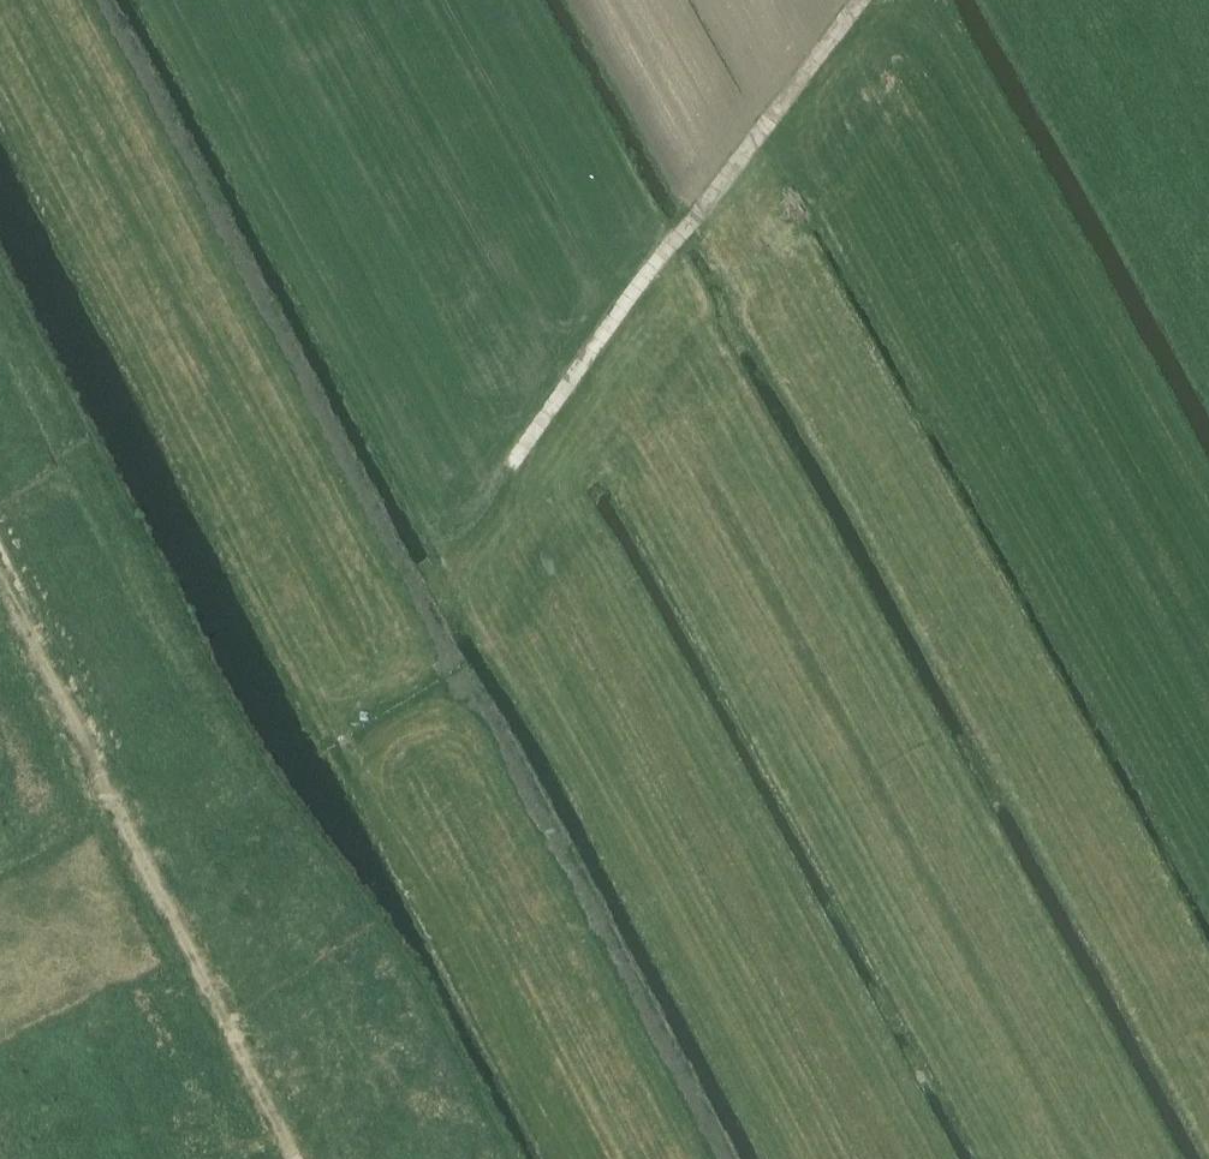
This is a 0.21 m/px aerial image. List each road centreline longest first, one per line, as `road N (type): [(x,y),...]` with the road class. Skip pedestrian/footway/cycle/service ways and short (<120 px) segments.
road 1 (track): [(470,575),(504,651),(541,696),(789,1158)]
road 2 (track): [(857,0),(512,458)]

